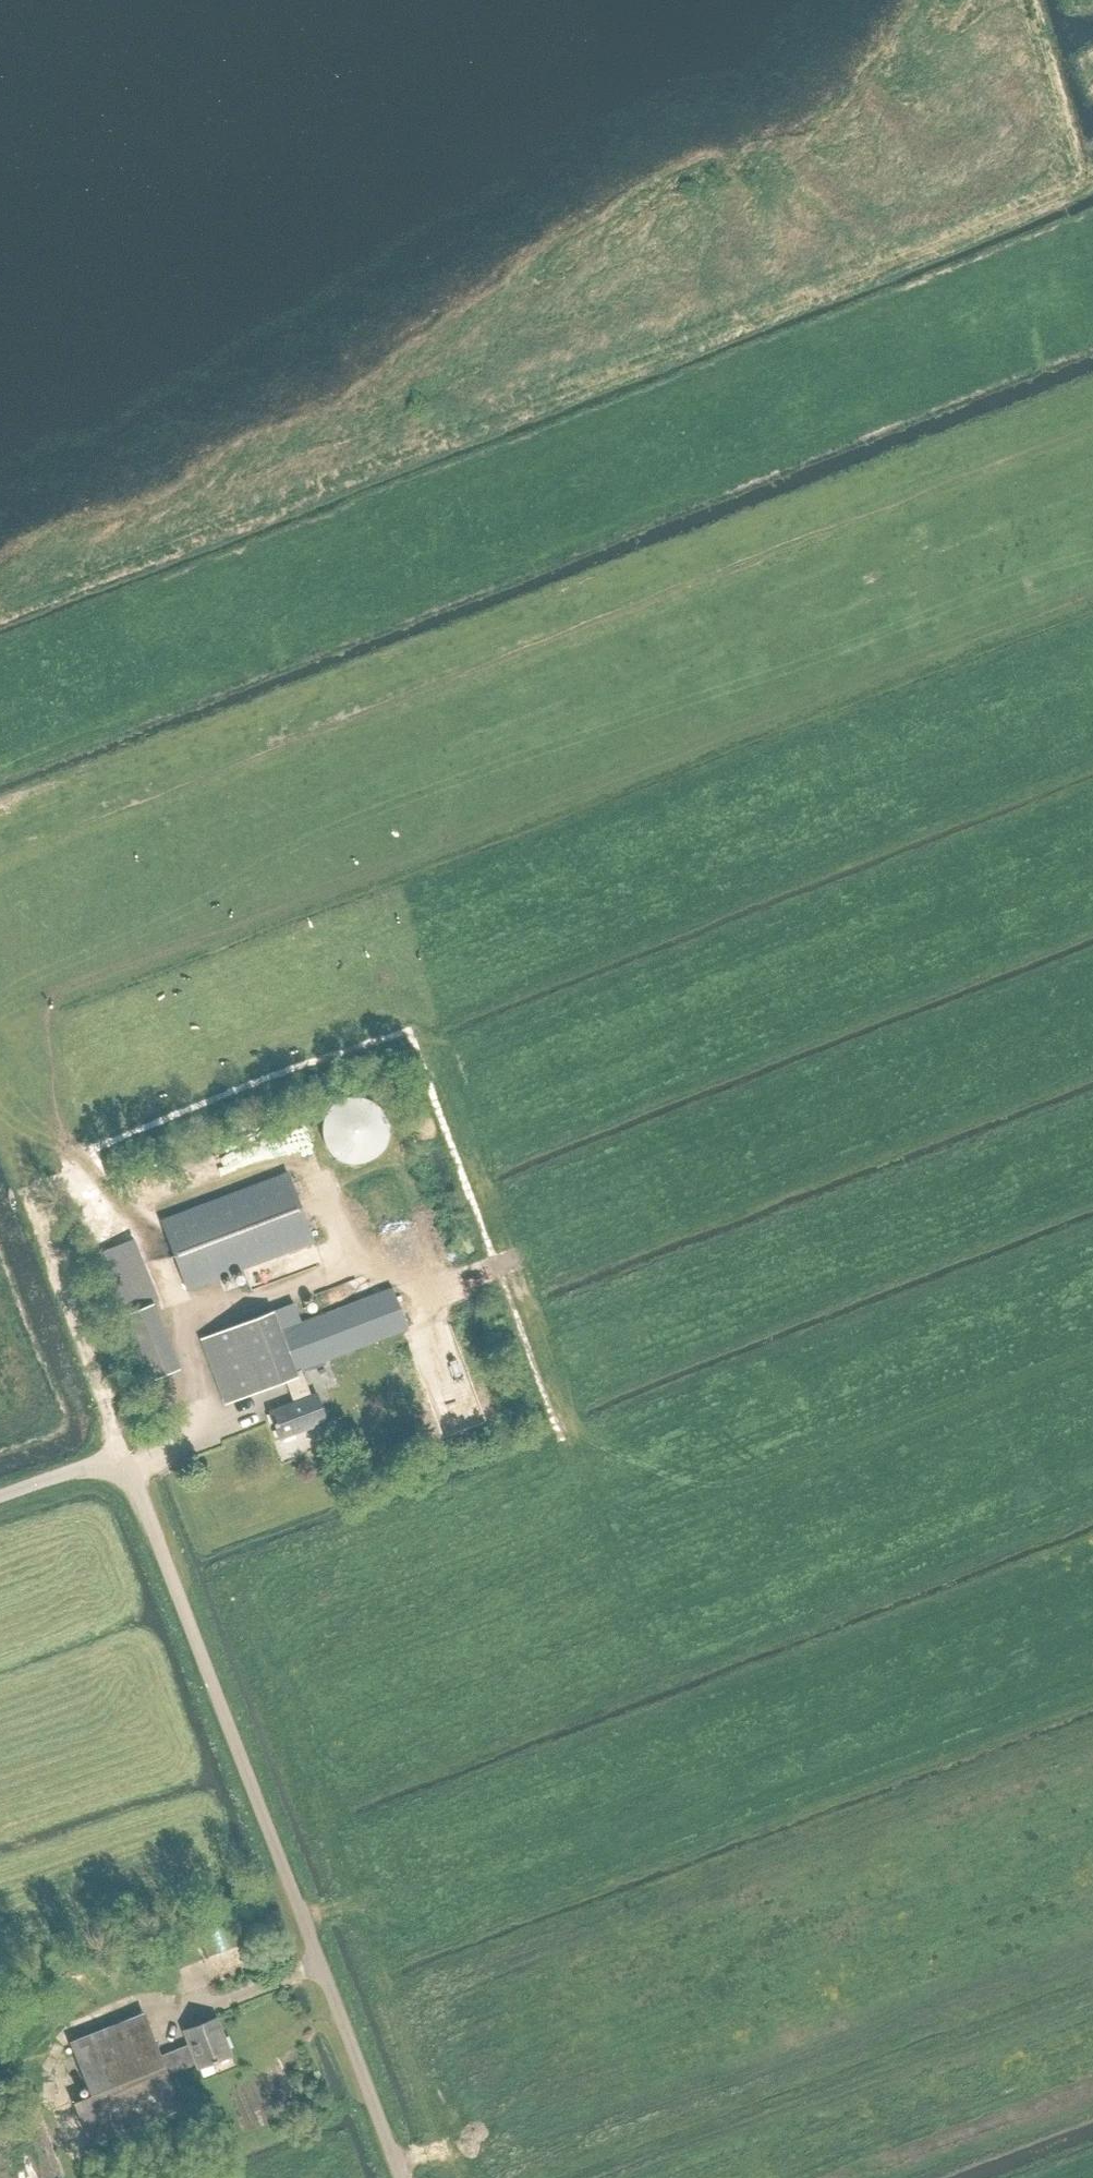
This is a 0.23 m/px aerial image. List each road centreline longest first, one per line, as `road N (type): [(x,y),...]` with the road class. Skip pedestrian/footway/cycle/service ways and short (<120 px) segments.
road 1 (unclassified): [(395,2177),(127,1467),(79,1469),(0,1496)]

